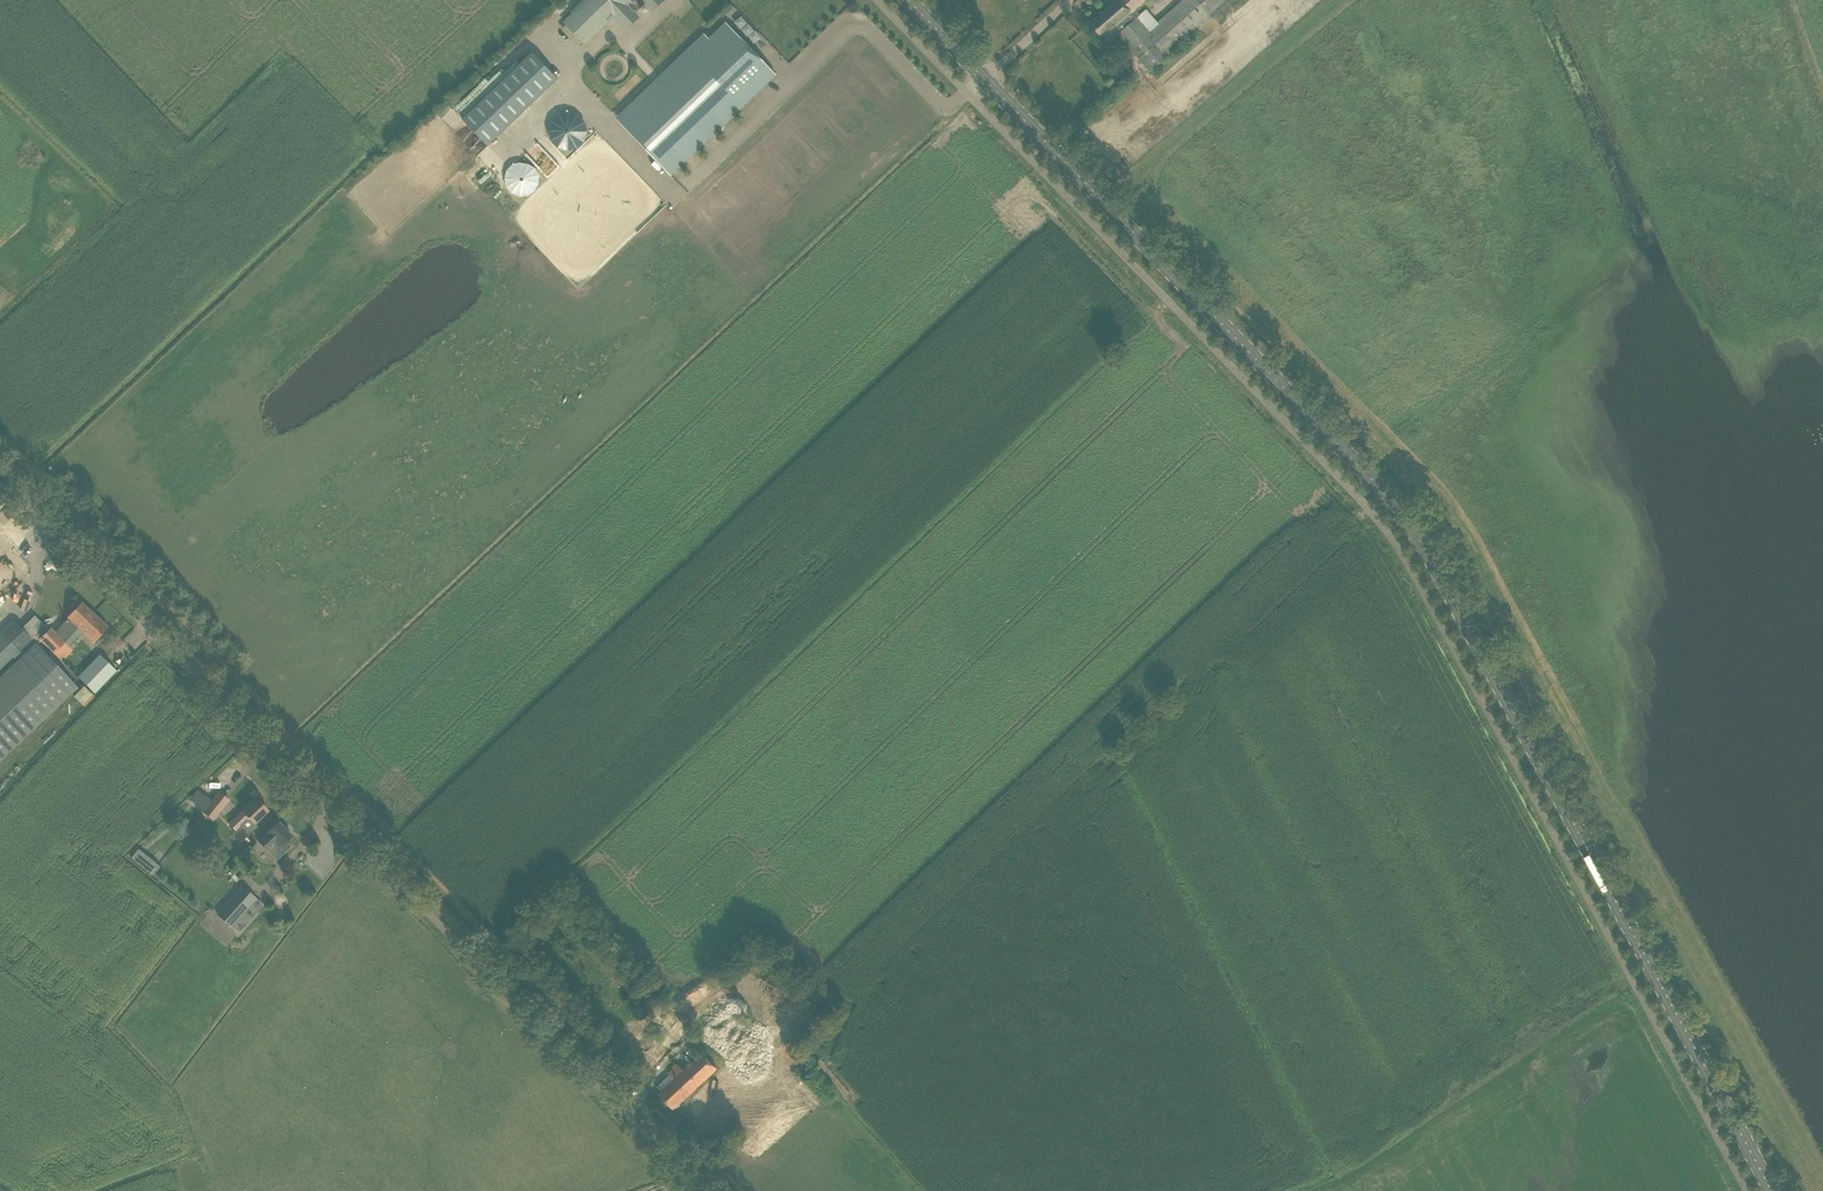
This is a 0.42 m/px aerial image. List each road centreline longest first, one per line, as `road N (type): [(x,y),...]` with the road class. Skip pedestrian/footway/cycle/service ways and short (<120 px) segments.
road 1 (secondary): [(1771,1190),(1410,526),(907,0)]
road 2 (unclassified): [(714,1190),(0,473)]

